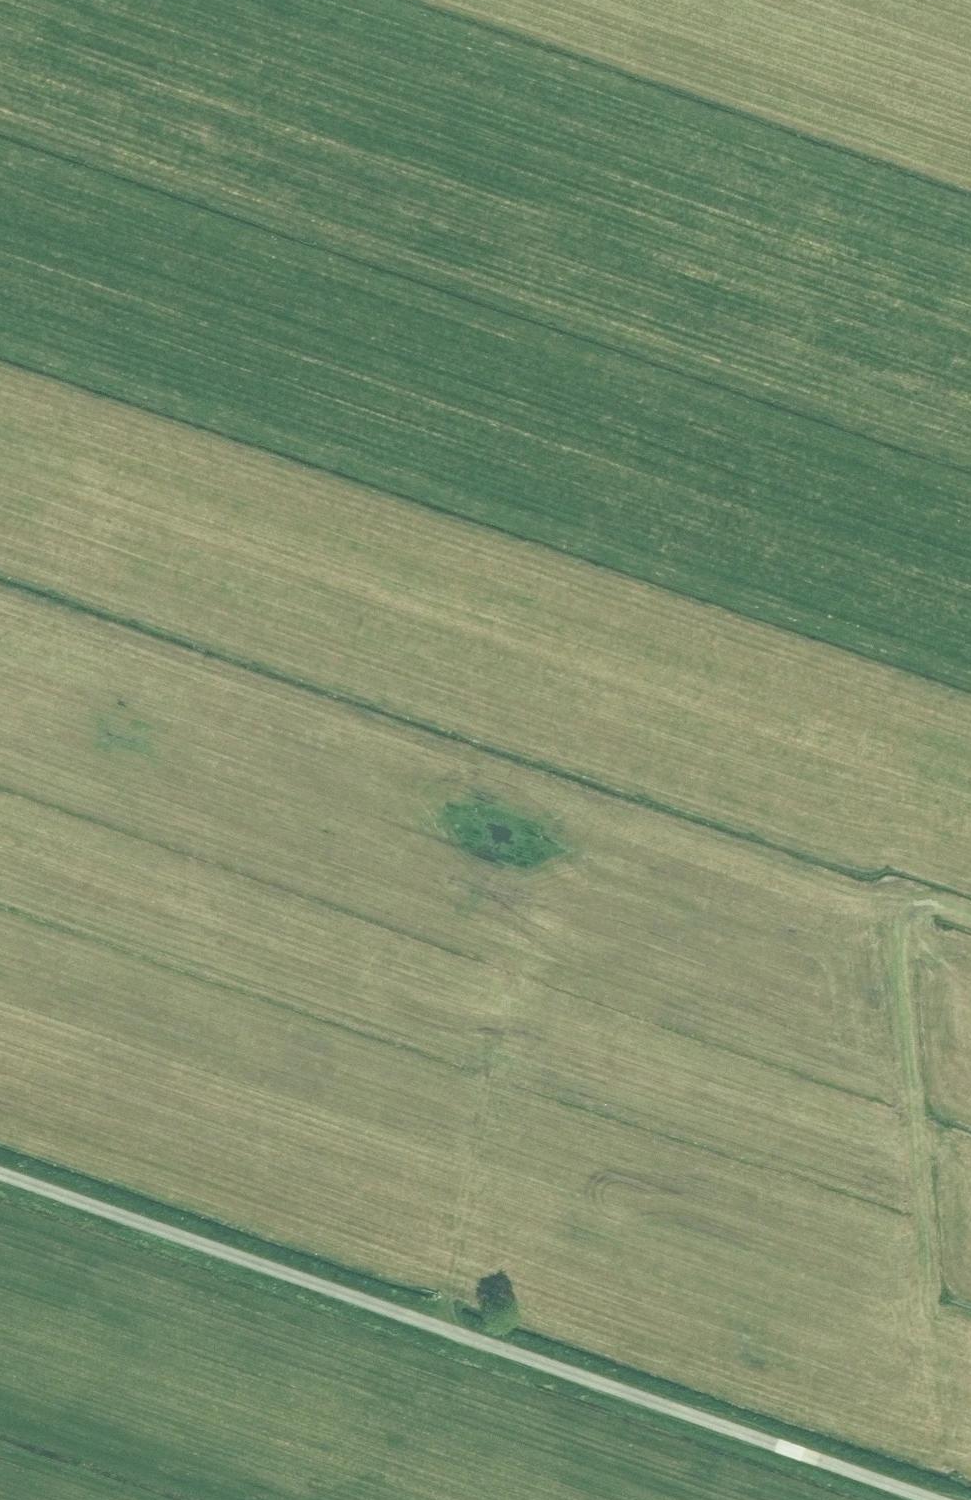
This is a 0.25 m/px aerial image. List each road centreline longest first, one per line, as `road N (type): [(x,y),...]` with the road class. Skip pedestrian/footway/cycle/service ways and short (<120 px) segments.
road 1 (unclassified): [(931,1499),(0,1173)]

